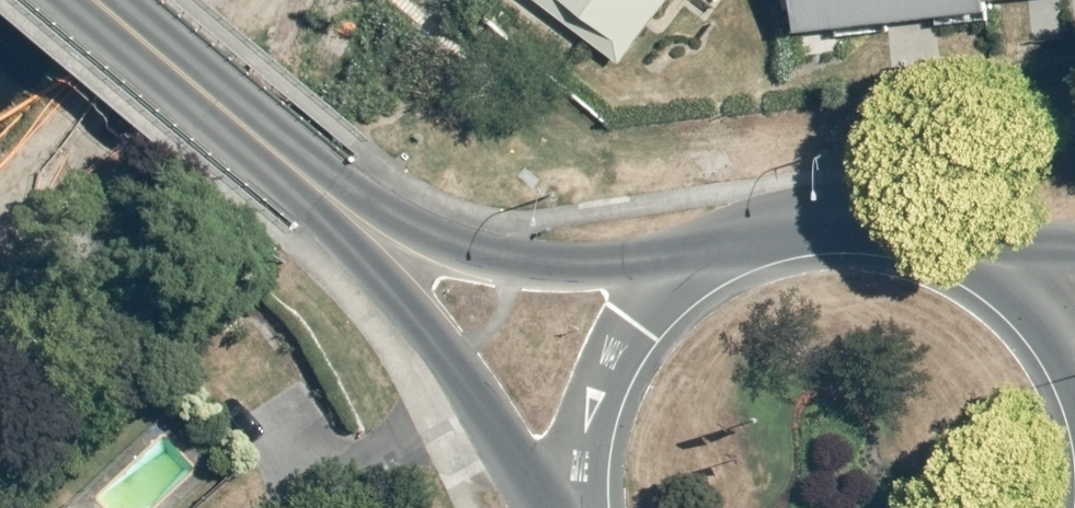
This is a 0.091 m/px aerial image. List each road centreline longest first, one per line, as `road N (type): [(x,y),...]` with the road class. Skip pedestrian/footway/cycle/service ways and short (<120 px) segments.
road 1 (secondary): [(324,194),(468,249),(531,262),(626,264),(741,239)]
road 2 (secondary): [(546,507),(461,378),(324,194)]
road 3 (secondary): [(573,507),(576,438),(596,374),(632,317),(681,271),(741,239)]
road 4 (secondary): [(94,0),(324,194)]
road 5 (secondary): [(741,239),(806,223),(874,225),(939,243)]
road 6 (secondary): [(939,243),(997,277),(1046,327),(1074,378)]
road 7 (secondary): [(939,243),(1074,255)]

